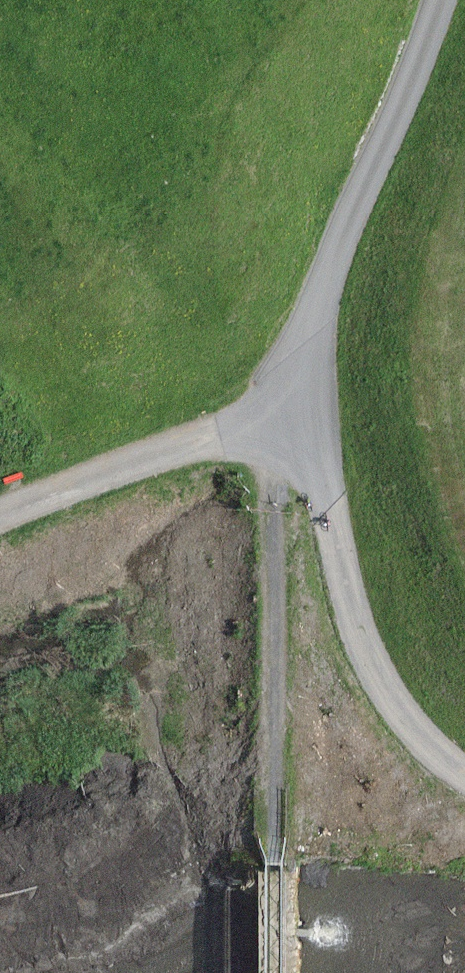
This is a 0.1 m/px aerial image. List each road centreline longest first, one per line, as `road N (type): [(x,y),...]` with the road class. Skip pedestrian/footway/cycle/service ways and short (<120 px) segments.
road 1 (track): [(301,429),(335,290),(459,0)]
road 2 (track): [(301,429),(339,502),(357,637),(410,731),(464,772)]
road 3 (track): [(0,527),(129,455),(301,429)]

